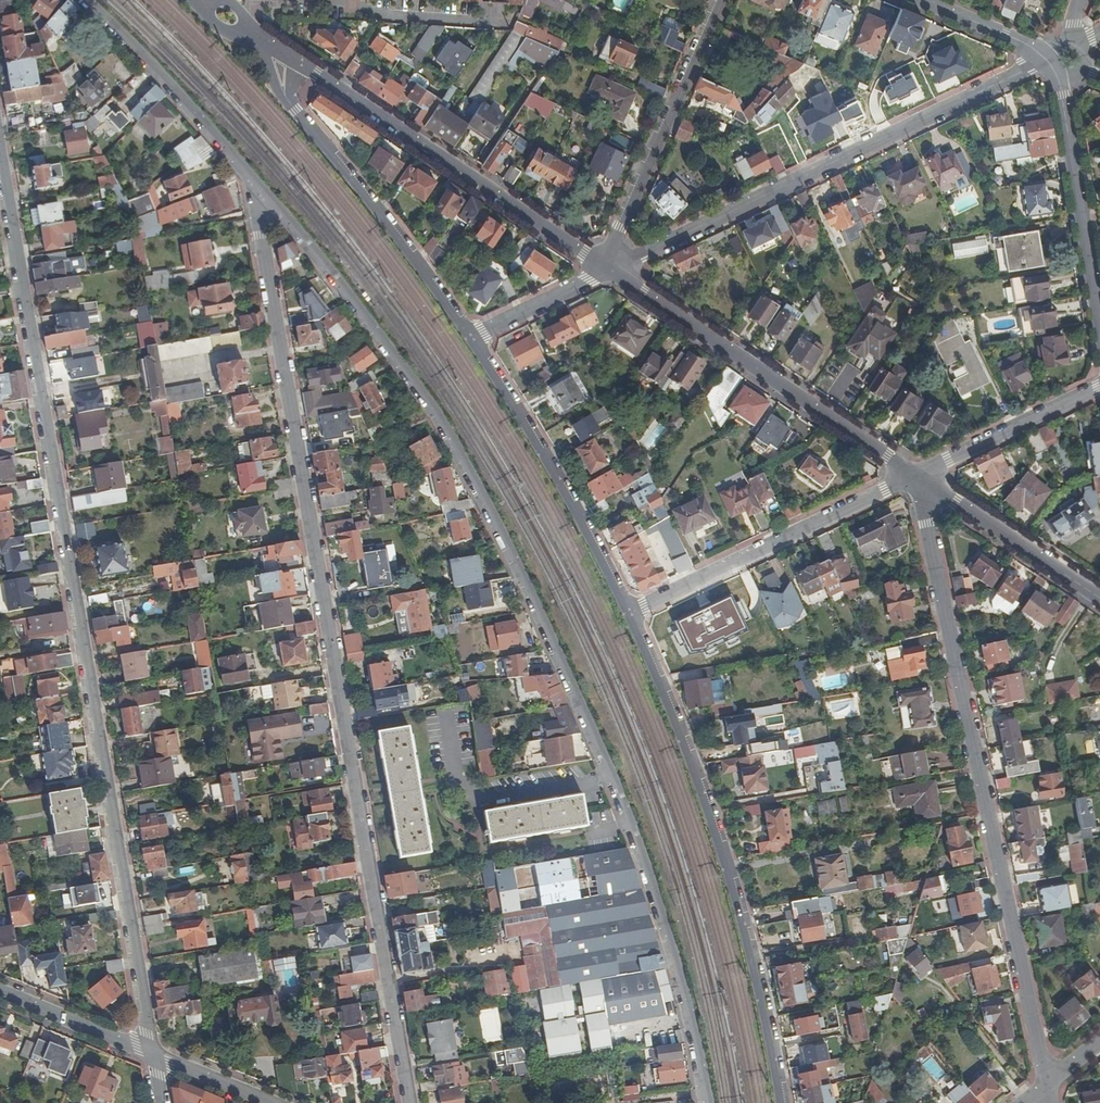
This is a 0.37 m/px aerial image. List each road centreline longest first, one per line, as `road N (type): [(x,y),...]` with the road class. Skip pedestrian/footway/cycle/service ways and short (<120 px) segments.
road 1 (residential): [(252,181),(455,445),(518,568),(624,807),(685,998),(708,1102)]
road 2 (residential): [(252,181),(411,1102)]
road 3 (residential): [(0,150),(153,1055)]
road 4 (residential): [(916,477),(1045,1083)]
road 5 (residential): [(782,1102),(727,872),(627,615)]
road 6 (residential): [(606,268),(1048,61)]
road 7 (residential): [(606,268),(916,477)]
road 8 (residential): [(297,62),(606,268)]
road 9 (residential): [(627,615),(916,477)]
road 10 (residential): [(627,615),(468,340)]
road 11 (residential): [(468,340),(289,100)]
road 12 (residential): [(722,0),(606,268)]
road 13 (residential): [(509,19),(269,1),(223,18)]
road 14 (residential): [(85,0),(252,181)]
road 15 (tertiary): [(1059,76),(1099,319)]
road 16 (residential): [(916,477),(1099,598)]
road 17 (residential): [(916,477),(1099,386)]
road 18 (residential): [(0,992),(153,1055)]
road 19 (residential): [(468,340),(606,268)]
road 20 (tertiary): [(1045,57),(922,0)]
road 21 (residential): [(153,1055),(270,1102)]

